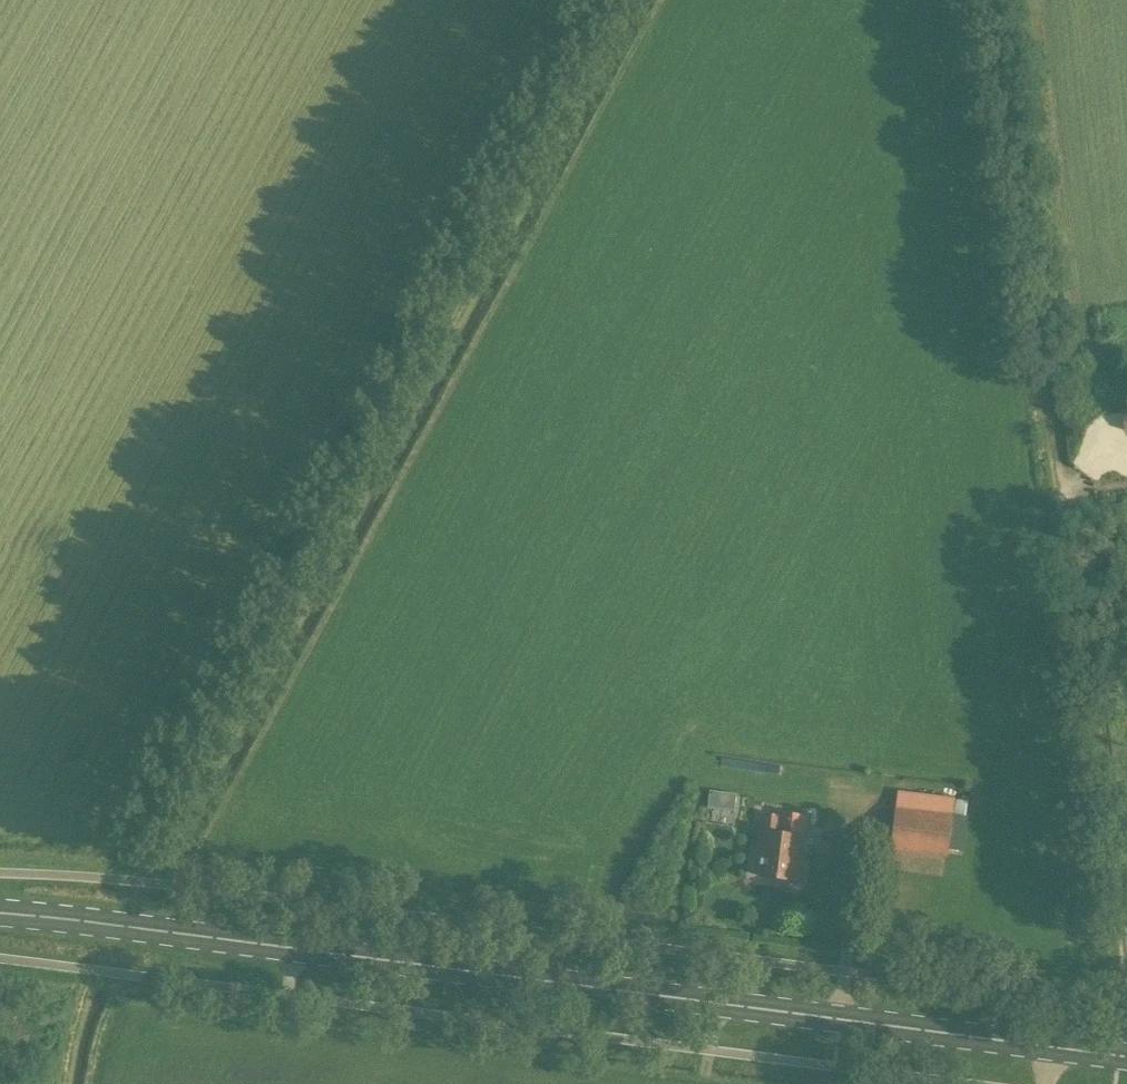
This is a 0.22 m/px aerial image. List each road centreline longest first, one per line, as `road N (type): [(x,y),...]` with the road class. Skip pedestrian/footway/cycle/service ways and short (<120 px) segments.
road 1 (primary): [(1126,1056),(0,913)]
road 2 (track): [(1119,1055),(1126,958),(989,0)]

